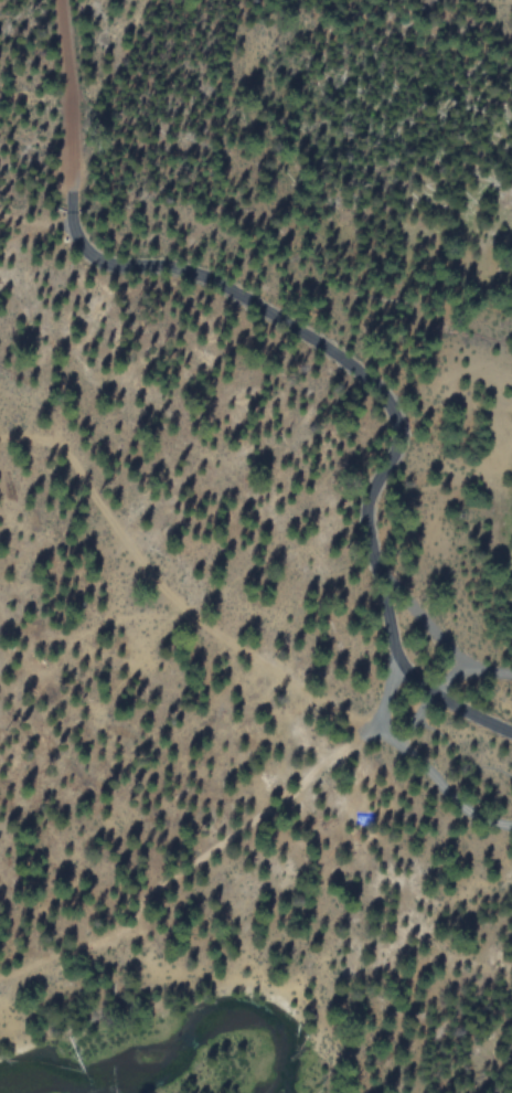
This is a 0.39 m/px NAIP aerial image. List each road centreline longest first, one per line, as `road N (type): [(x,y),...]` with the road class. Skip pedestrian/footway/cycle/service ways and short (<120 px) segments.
road 1 (track): [(61,0),(77,192)]

